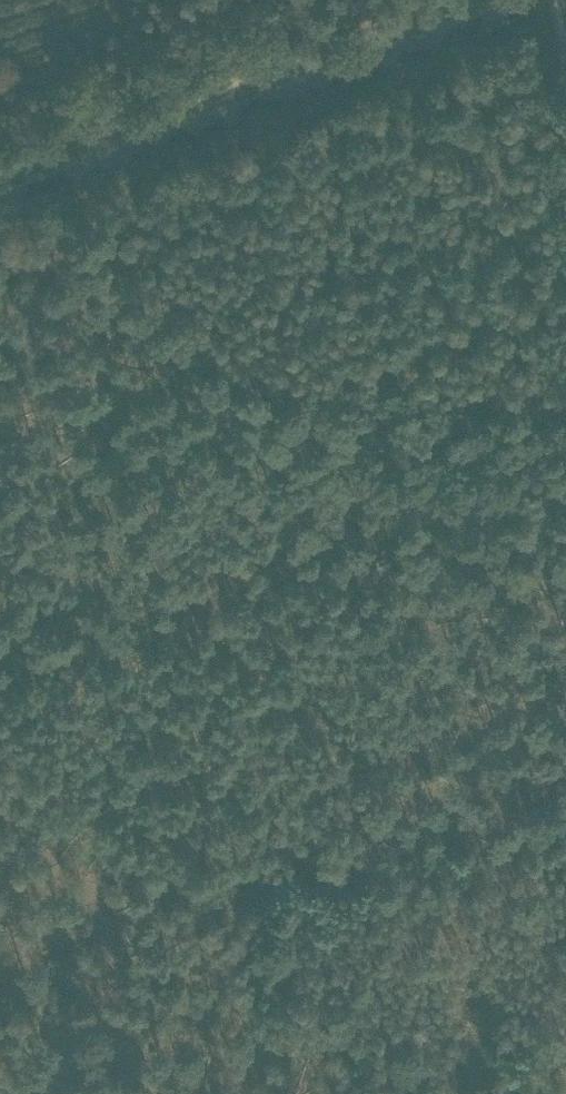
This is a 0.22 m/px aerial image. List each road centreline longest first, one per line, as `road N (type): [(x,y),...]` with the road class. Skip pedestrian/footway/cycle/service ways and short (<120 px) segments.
road 1 (track): [(0,167),(437,0)]

